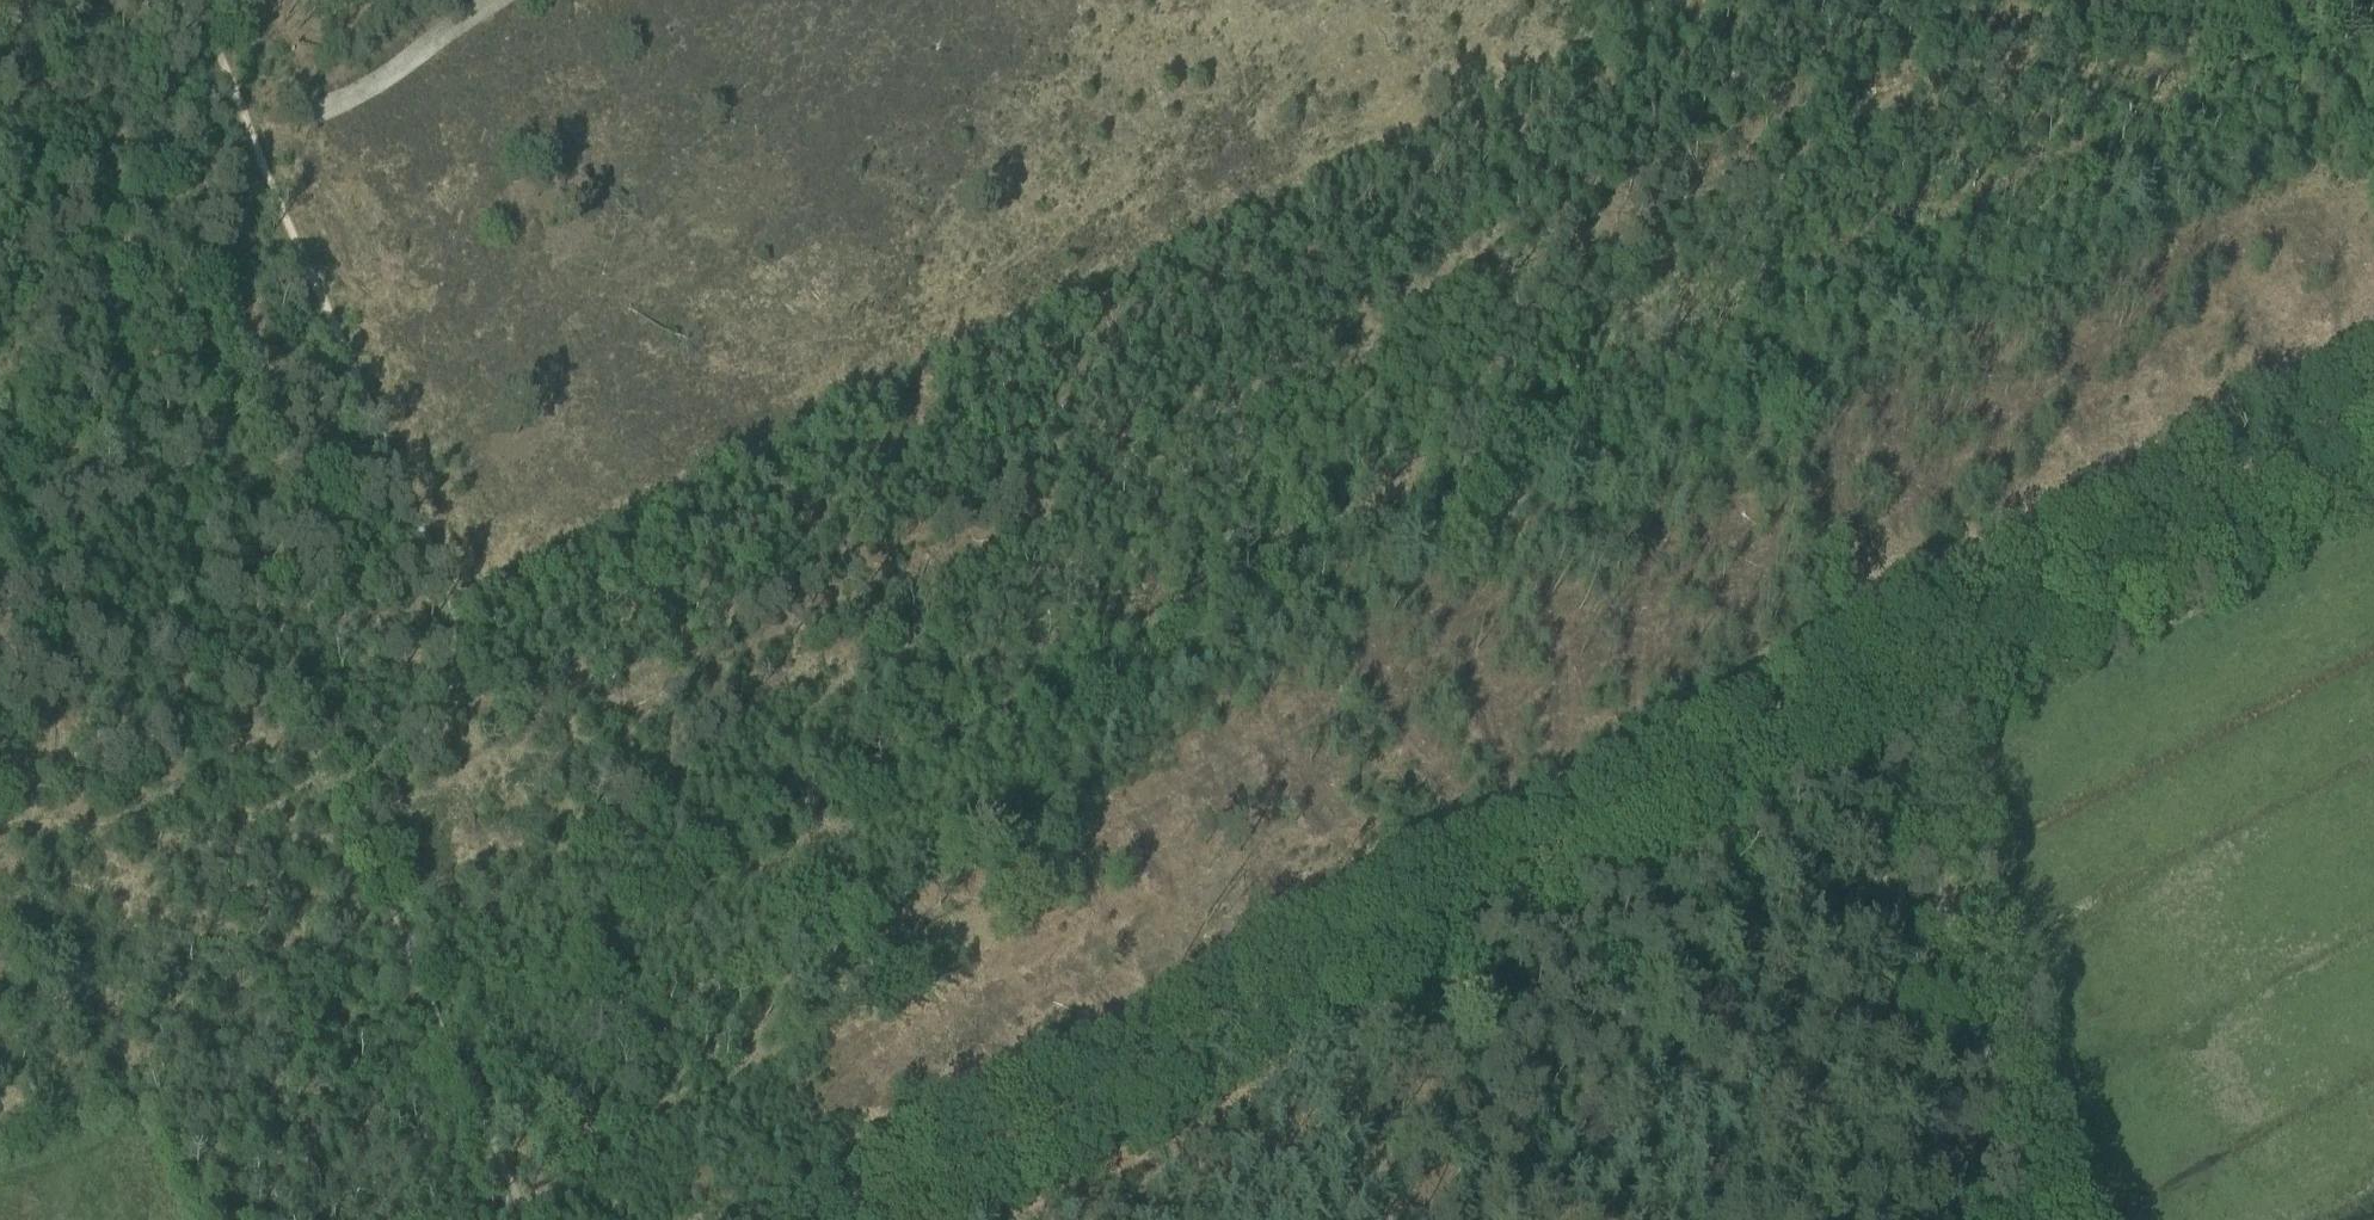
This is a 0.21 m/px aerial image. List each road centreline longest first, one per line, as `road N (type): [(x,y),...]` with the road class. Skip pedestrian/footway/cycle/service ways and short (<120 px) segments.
road 1 (track): [(894,1219),(2373,421)]
road 2 (track): [(2023,1219),(1870,699)]

